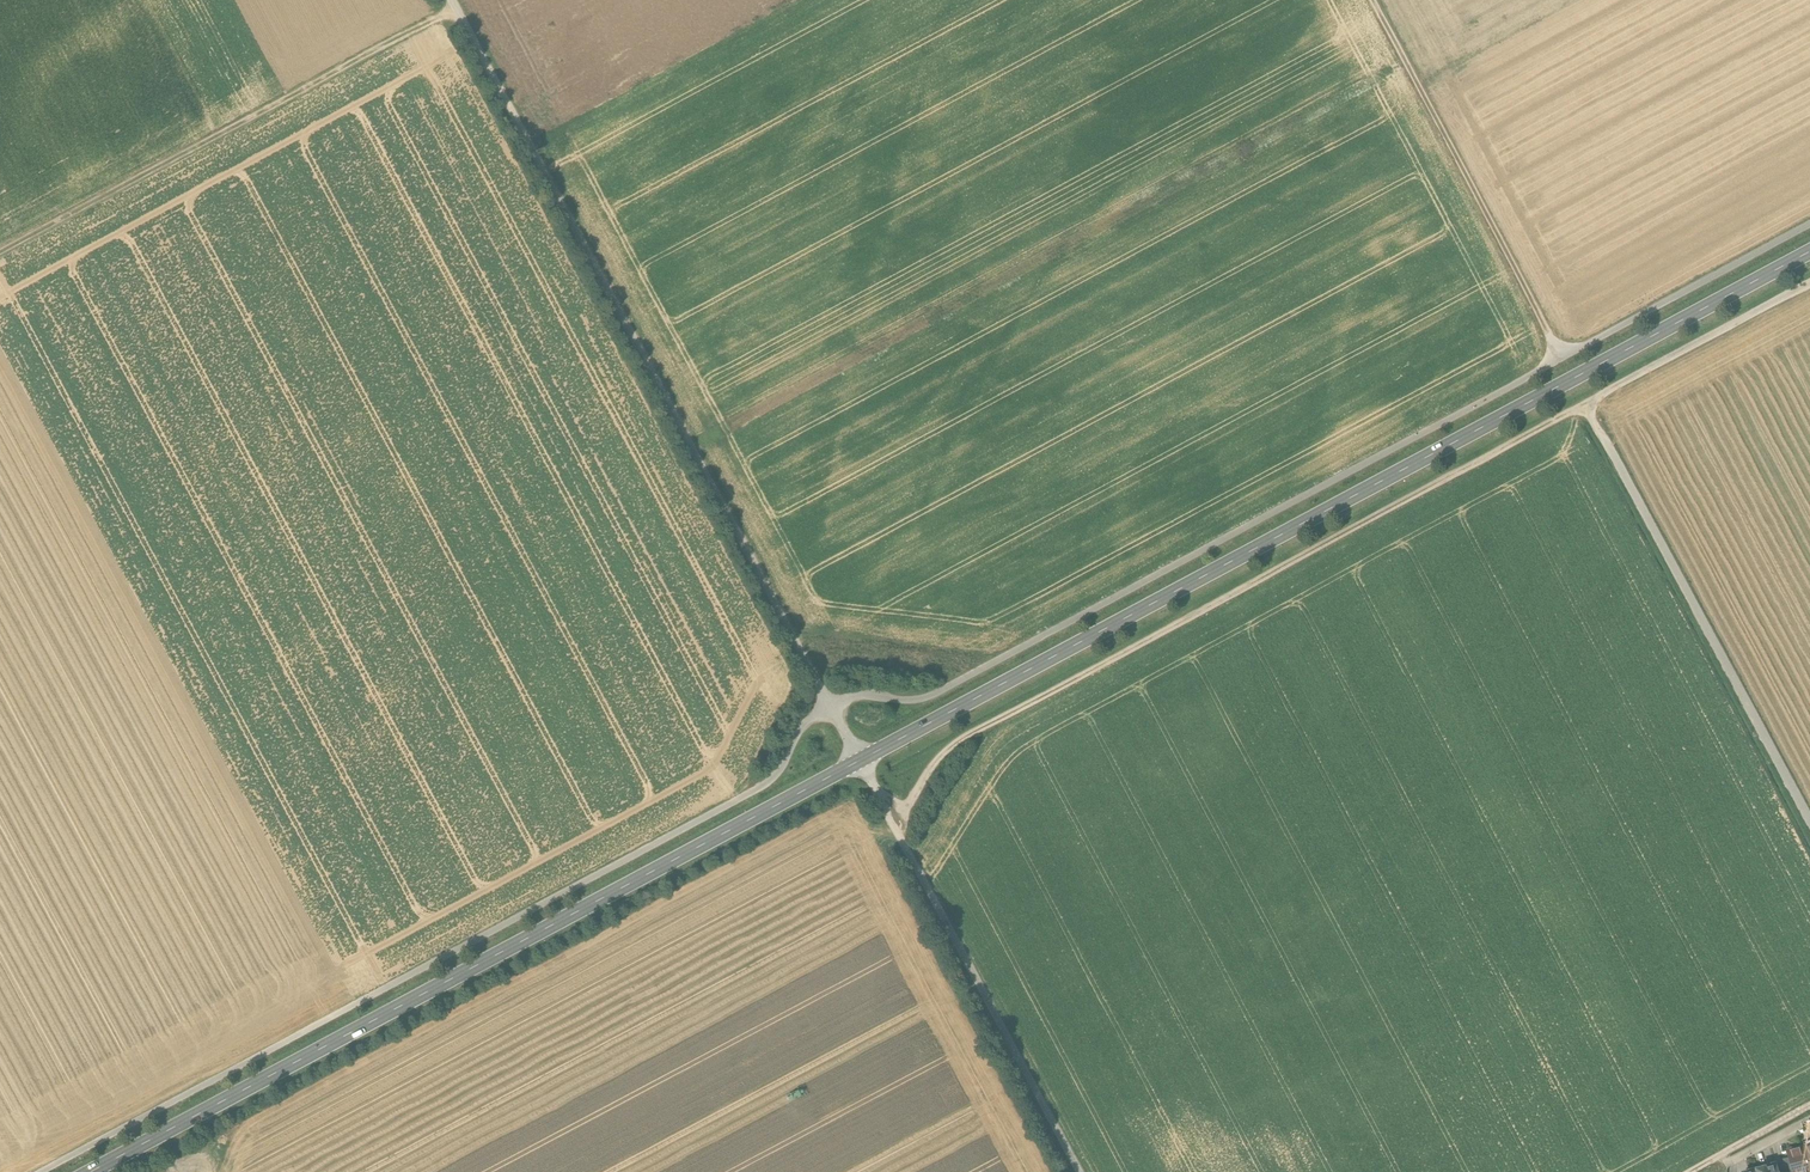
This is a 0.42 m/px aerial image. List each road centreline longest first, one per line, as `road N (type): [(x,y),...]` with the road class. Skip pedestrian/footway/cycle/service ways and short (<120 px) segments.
road 1 (secondary): [(91,1171),(1809,255)]
road 2 (track): [(450,0),(830,707),(806,722),(769,782),(34,1171)]
road 3 (track): [(1809,226),(927,698),(856,696),(830,707),(1079,1171)]
road 4 (track): [(895,828),(945,750),(1809,284)]
road 5 (track): [(456,11),(0,254)]
road 6 (track): [(1809,823),(1584,404)]
road 7 (track): [(1369,0),(1560,360)]
road 8 (track): [(1688,1171),(1809,1107)]

